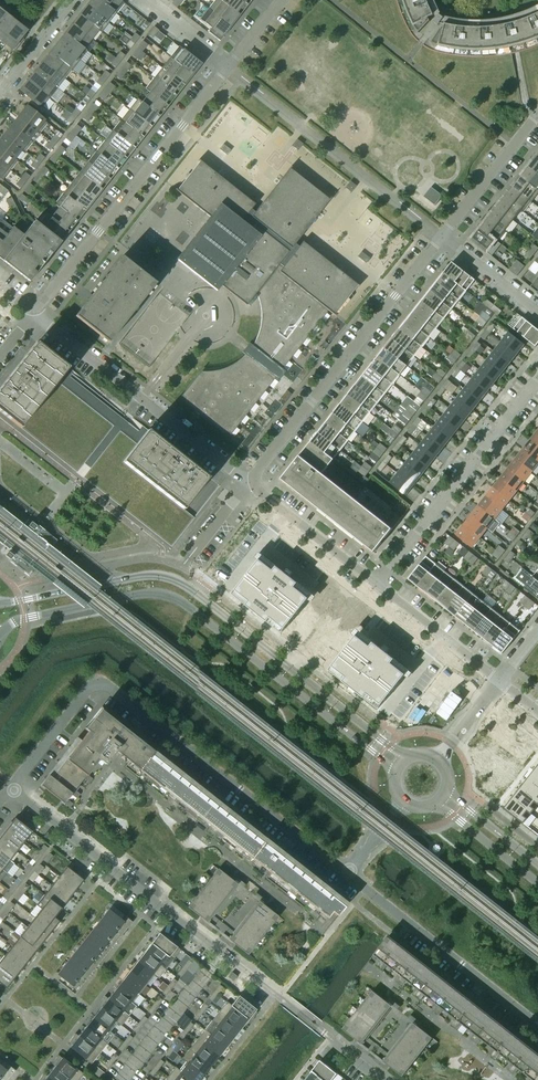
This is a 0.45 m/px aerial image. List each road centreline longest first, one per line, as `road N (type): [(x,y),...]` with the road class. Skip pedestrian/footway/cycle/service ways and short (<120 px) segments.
road 1 (tertiary): [(411,756),(176,580),(147,577),(0,604)]
road 2 (residential): [(380,1079),(13,789)]
road 3 (tertiary): [(0,632),(33,617),(173,596),(396,774)]
road 4 (residential): [(249,484),(443,238)]
road 5 (residential): [(36,314),(228,69)]
road 6 (residential): [(348,873),(102,684)]
road 7 (residential): [(249,484),(36,314)]
road 8 (residential): [(376,584),(537,378)]
road 9 (residential): [(537,1025),(348,873)]
road 10 (residential): [(376,584),(249,484)]
road 11 (residential): [(498,684),(376,584)]
road 12 (residential): [(443,238),(537,118)]
road 13 (residential): [(13,789),(90,687),(102,684)]
road 14 (tertiary): [(435,804),(537,883)]
road 15 (residential): [(537,313),(443,238)]

